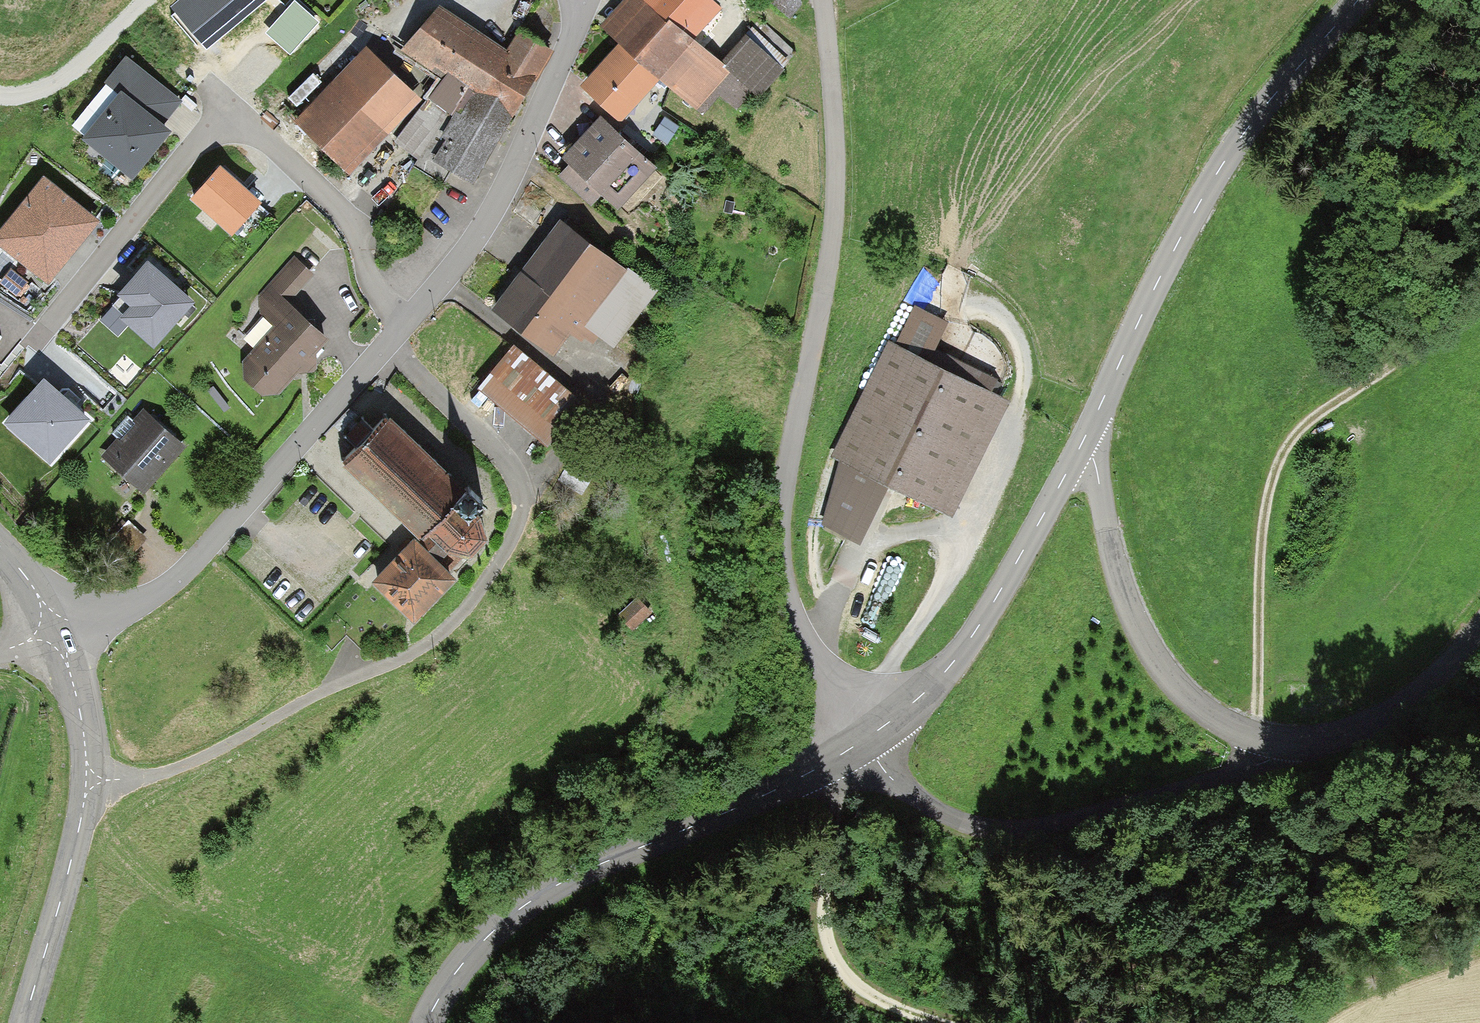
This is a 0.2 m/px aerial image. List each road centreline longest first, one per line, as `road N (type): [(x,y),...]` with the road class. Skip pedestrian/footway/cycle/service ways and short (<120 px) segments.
road 1 (residential): [(823,0),(836,130),(834,224),(779,552),(789,610),(866,741)]
road 2 (track): [(88,783),(146,778),(213,754),(340,679),(444,633),(482,586),(518,519),(522,484),(386,345)]
road 3 (residential): [(407,321),(375,289),(356,228),(251,130),(232,125),(195,142),(51,324)]
road 4 (track): [(1479,295),(1340,393),(1283,457),(1267,522),(1259,741)]
road 5 (tertiary): [(427,1022),(485,939),(547,890),(781,788),(866,741)]
road 6 (tertiary): [(1359,0),(1240,135),(1080,448)]
road 7 (unclassified): [(407,321),(180,578),(146,600),(57,632)]
road 8 (tertiary): [(1259,741),(1254,757),(1232,774),(1003,828),(949,819),(917,801),(866,741)]
road 9 (track): [(1479,884),(1438,899),(1268,924),(1161,975),(1090,1022)]
road 10 (tertiary): [(57,632),(81,707),(88,783),(25,1022)]
road 11 (unclassified): [(586,0),(491,215),(407,321)]
road 12 (tertiary): [(1080,448),(977,632),(933,686),(866,741)]
road 13 (tertiary): [(1259,741),(1203,709),(1157,661),(1128,601),(1096,460),(1080,448)]
road 14 (track): [(939,1022),(863,990),(827,938),(832,832),(866,741)]
road 15 (tertiary): [(1479,633),(1411,699),(1361,732),(1318,746),(1259,741)]
road 16 (track): [(0,98),(58,80),(144,0)]

